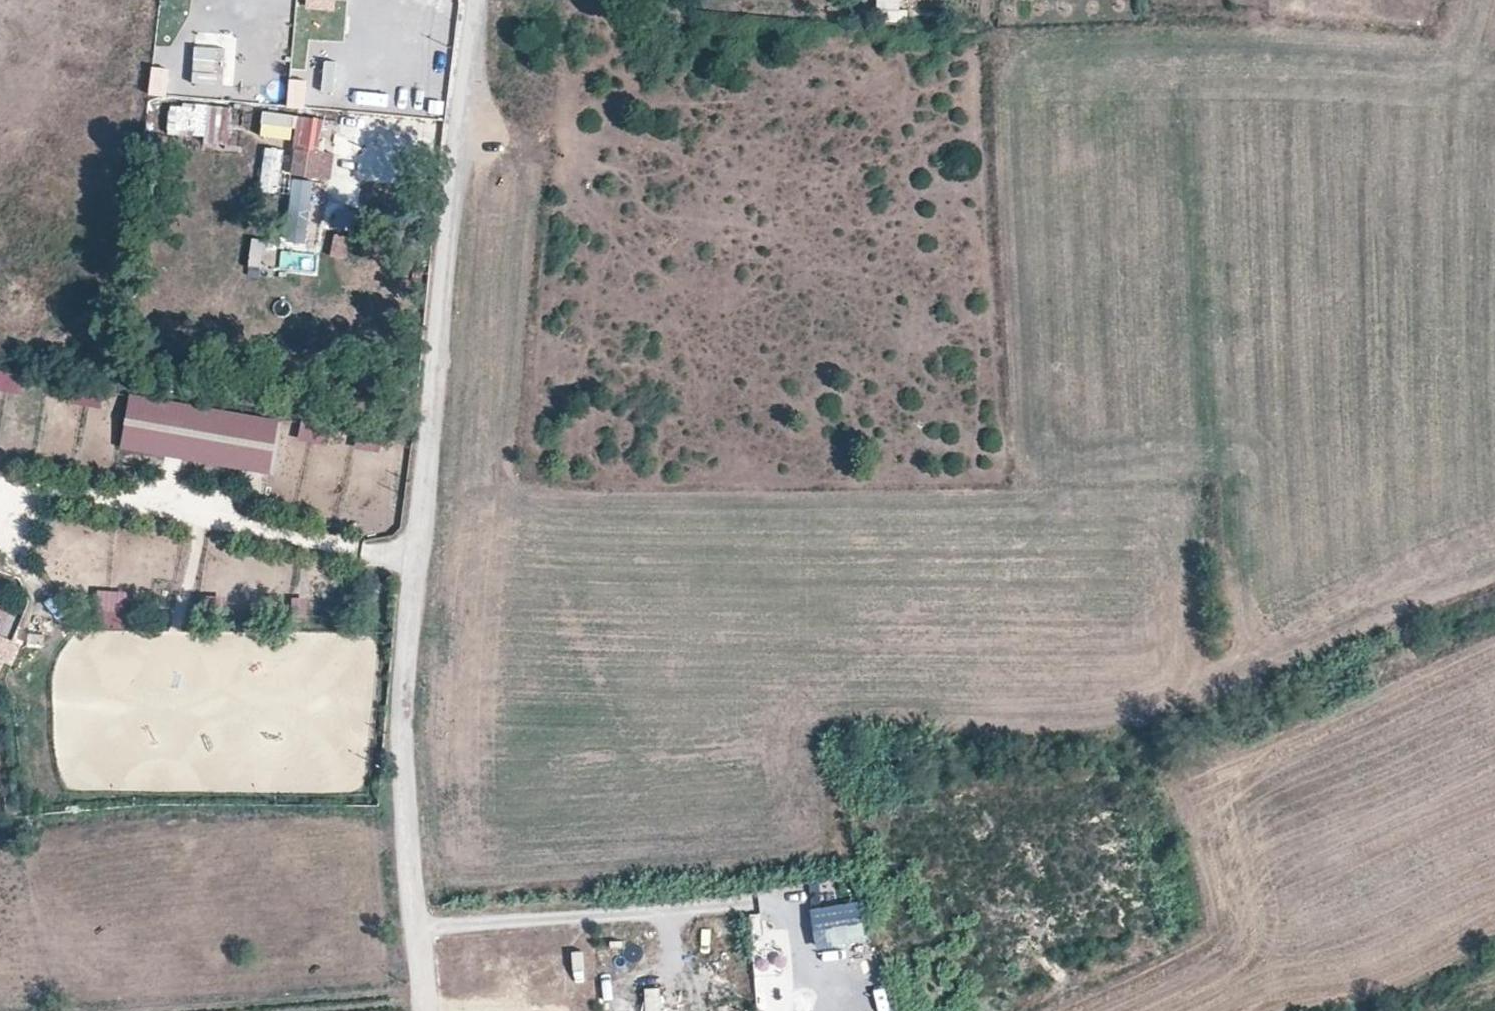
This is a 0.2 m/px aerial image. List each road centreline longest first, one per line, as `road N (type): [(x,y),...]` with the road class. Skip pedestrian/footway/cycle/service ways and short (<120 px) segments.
road 1 (track): [(429,445),(401,744),(427,1010)]
road 2 (unclassified): [(479,0),(429,445)]

